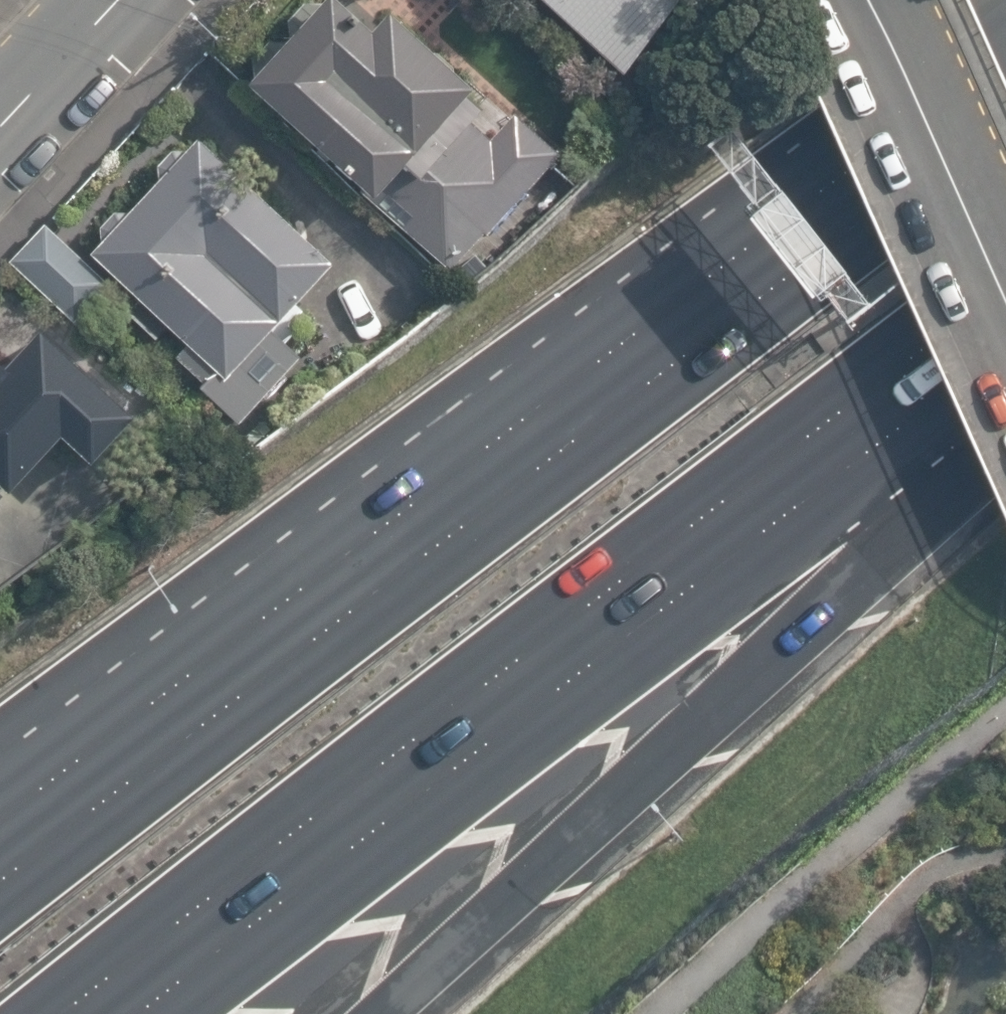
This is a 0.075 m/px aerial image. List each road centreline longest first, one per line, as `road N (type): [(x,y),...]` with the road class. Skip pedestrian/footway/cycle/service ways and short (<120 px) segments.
road 1 (motorway): [(1005,288),(135,947),(59,1013)]
road 2 (motorway): [(278,669),(1005,110)]
road 3 (motorway): [(1005,389),(342,1013)]
road 4 (residential): [(1005,320),(859,0)]
road 5 (motorway): [(0,884),(278,669)]
road 6 (motorway): [(0,821),(278,669)]
road 7 (secondary): [(122,0),(0,132)]

